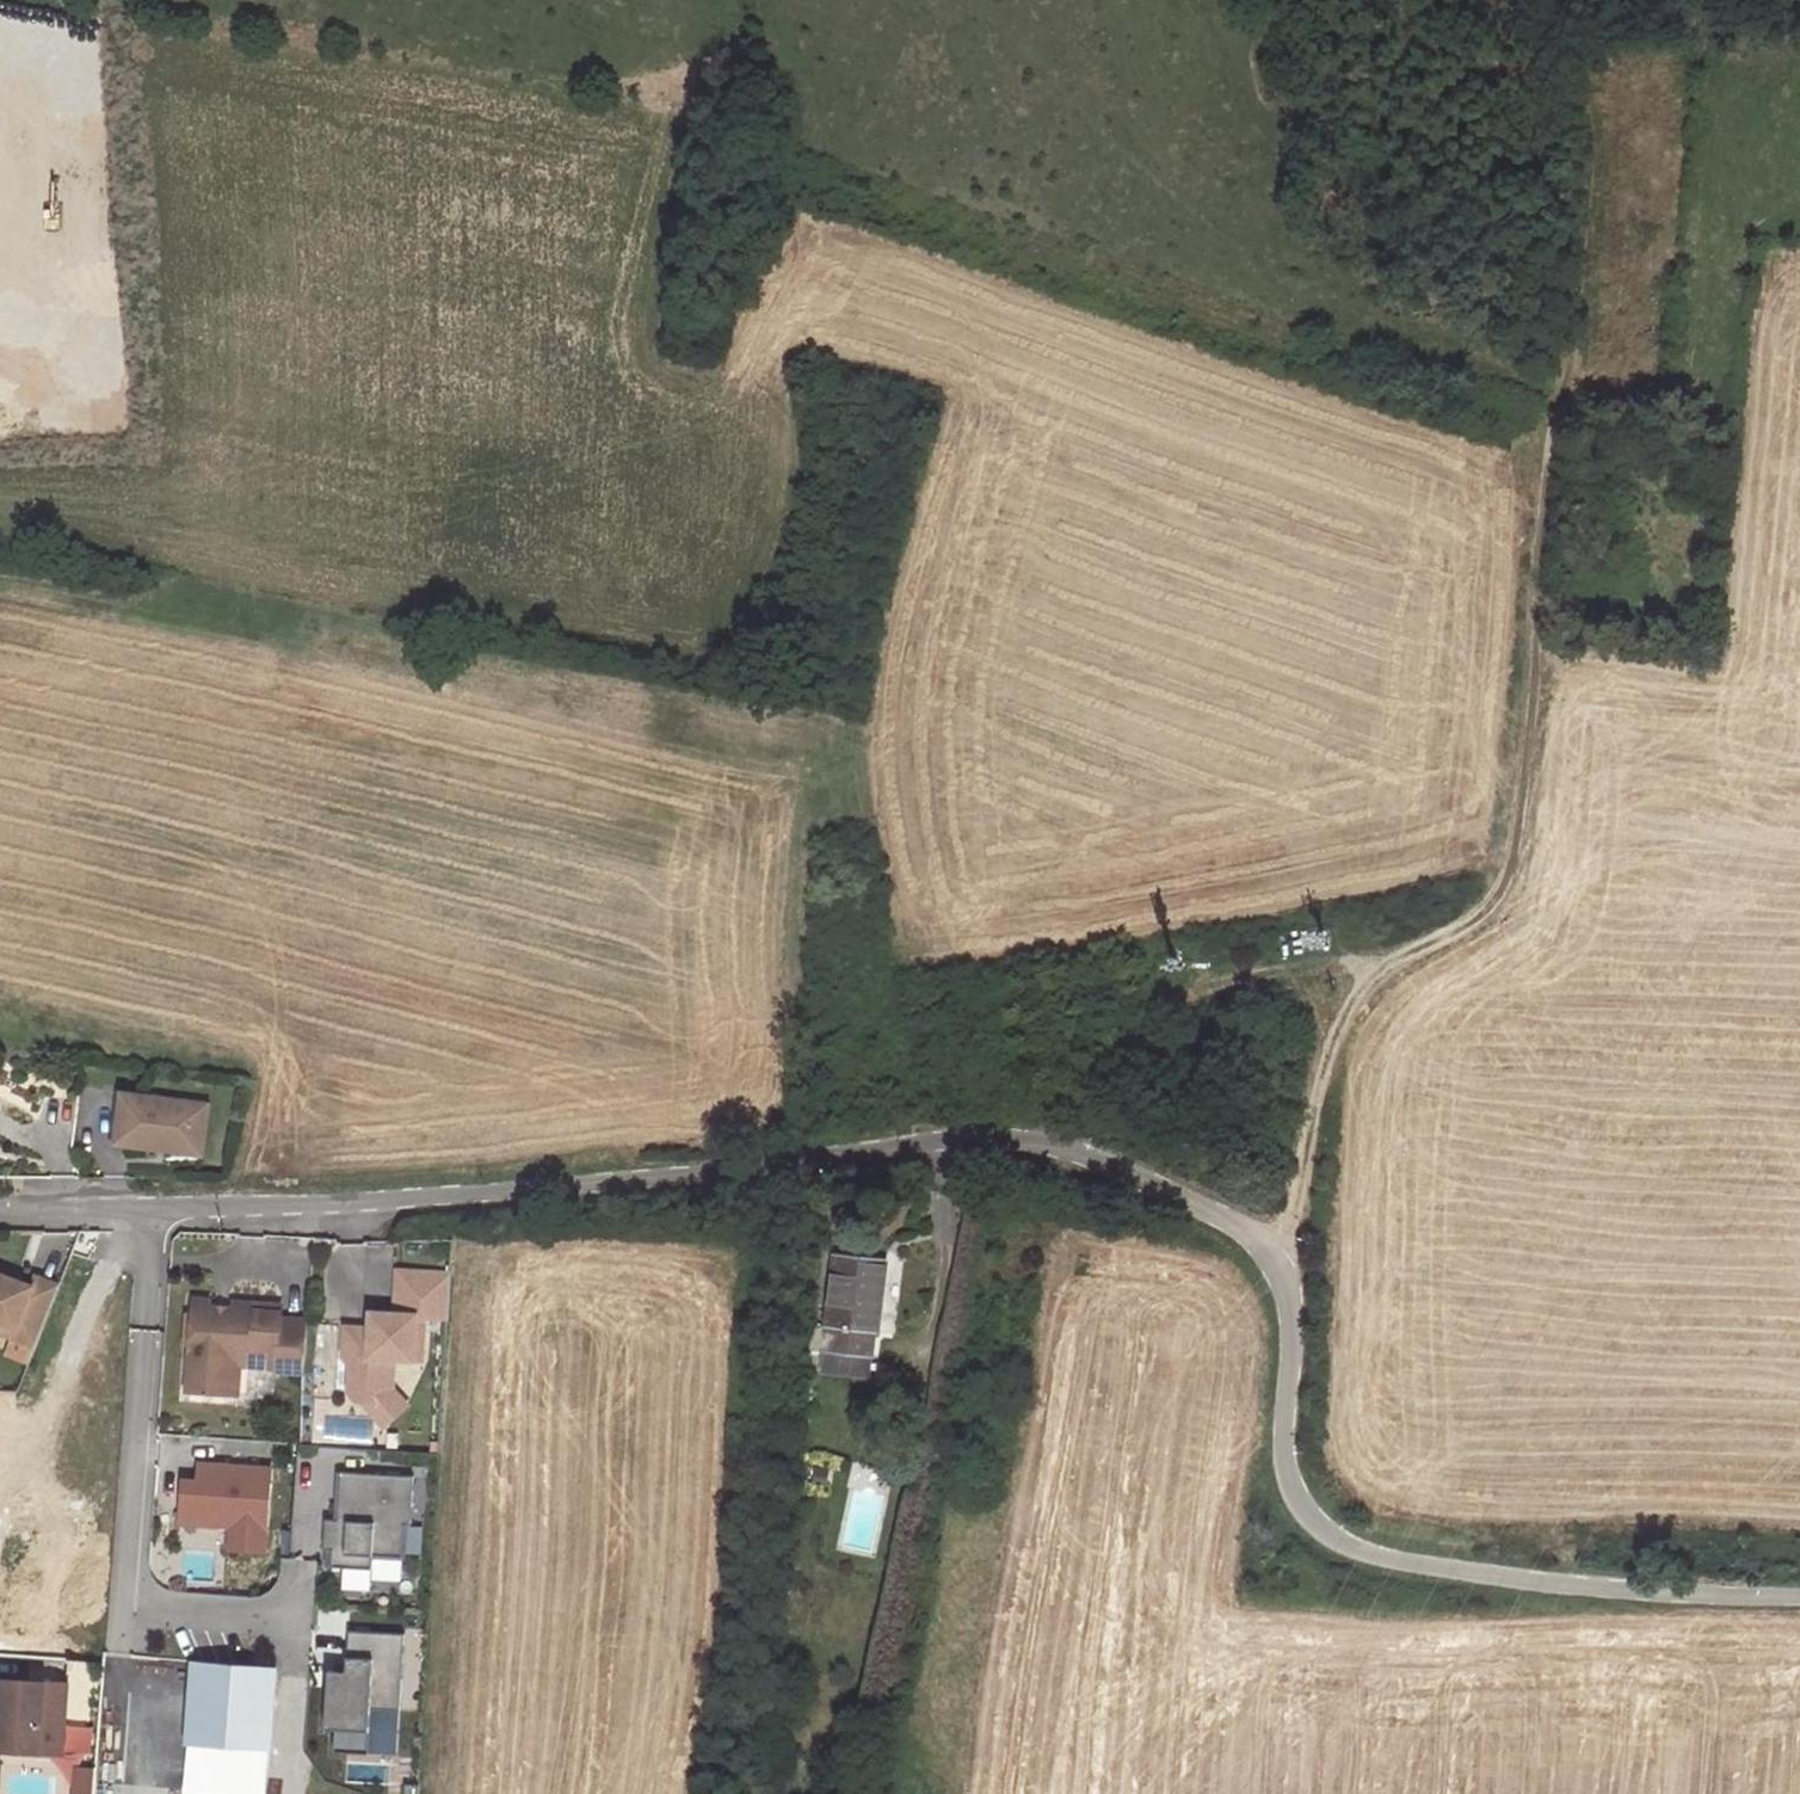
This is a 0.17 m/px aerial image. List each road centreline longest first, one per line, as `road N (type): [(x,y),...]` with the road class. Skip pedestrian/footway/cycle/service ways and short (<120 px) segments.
road 1 (unclassified): [(150,1209),(626,1182),(944,1142),(1029,1143),(1170,1192),(1223,1216),(1268,1254),(1291,1295),(1285,1449),(1304,1512),(1341,1542),(1419,1564),(1555,1584),(1799,1594)]
road 2 (track): [(1268,1254),(1296,1207),(1328,1051),(1355,996),(1397,957),(1483,912),(1505,887),(1537,628),(1547,440),(1578,354),(1593,105),(1563,81),(1483,78),(1443,59),(1402,20),(1405,0)]
road 3 (residential): [(150,1209),(119,1609),(297,1619)]
road 4 (unclassified): [(0,1209),(150,1209)]

